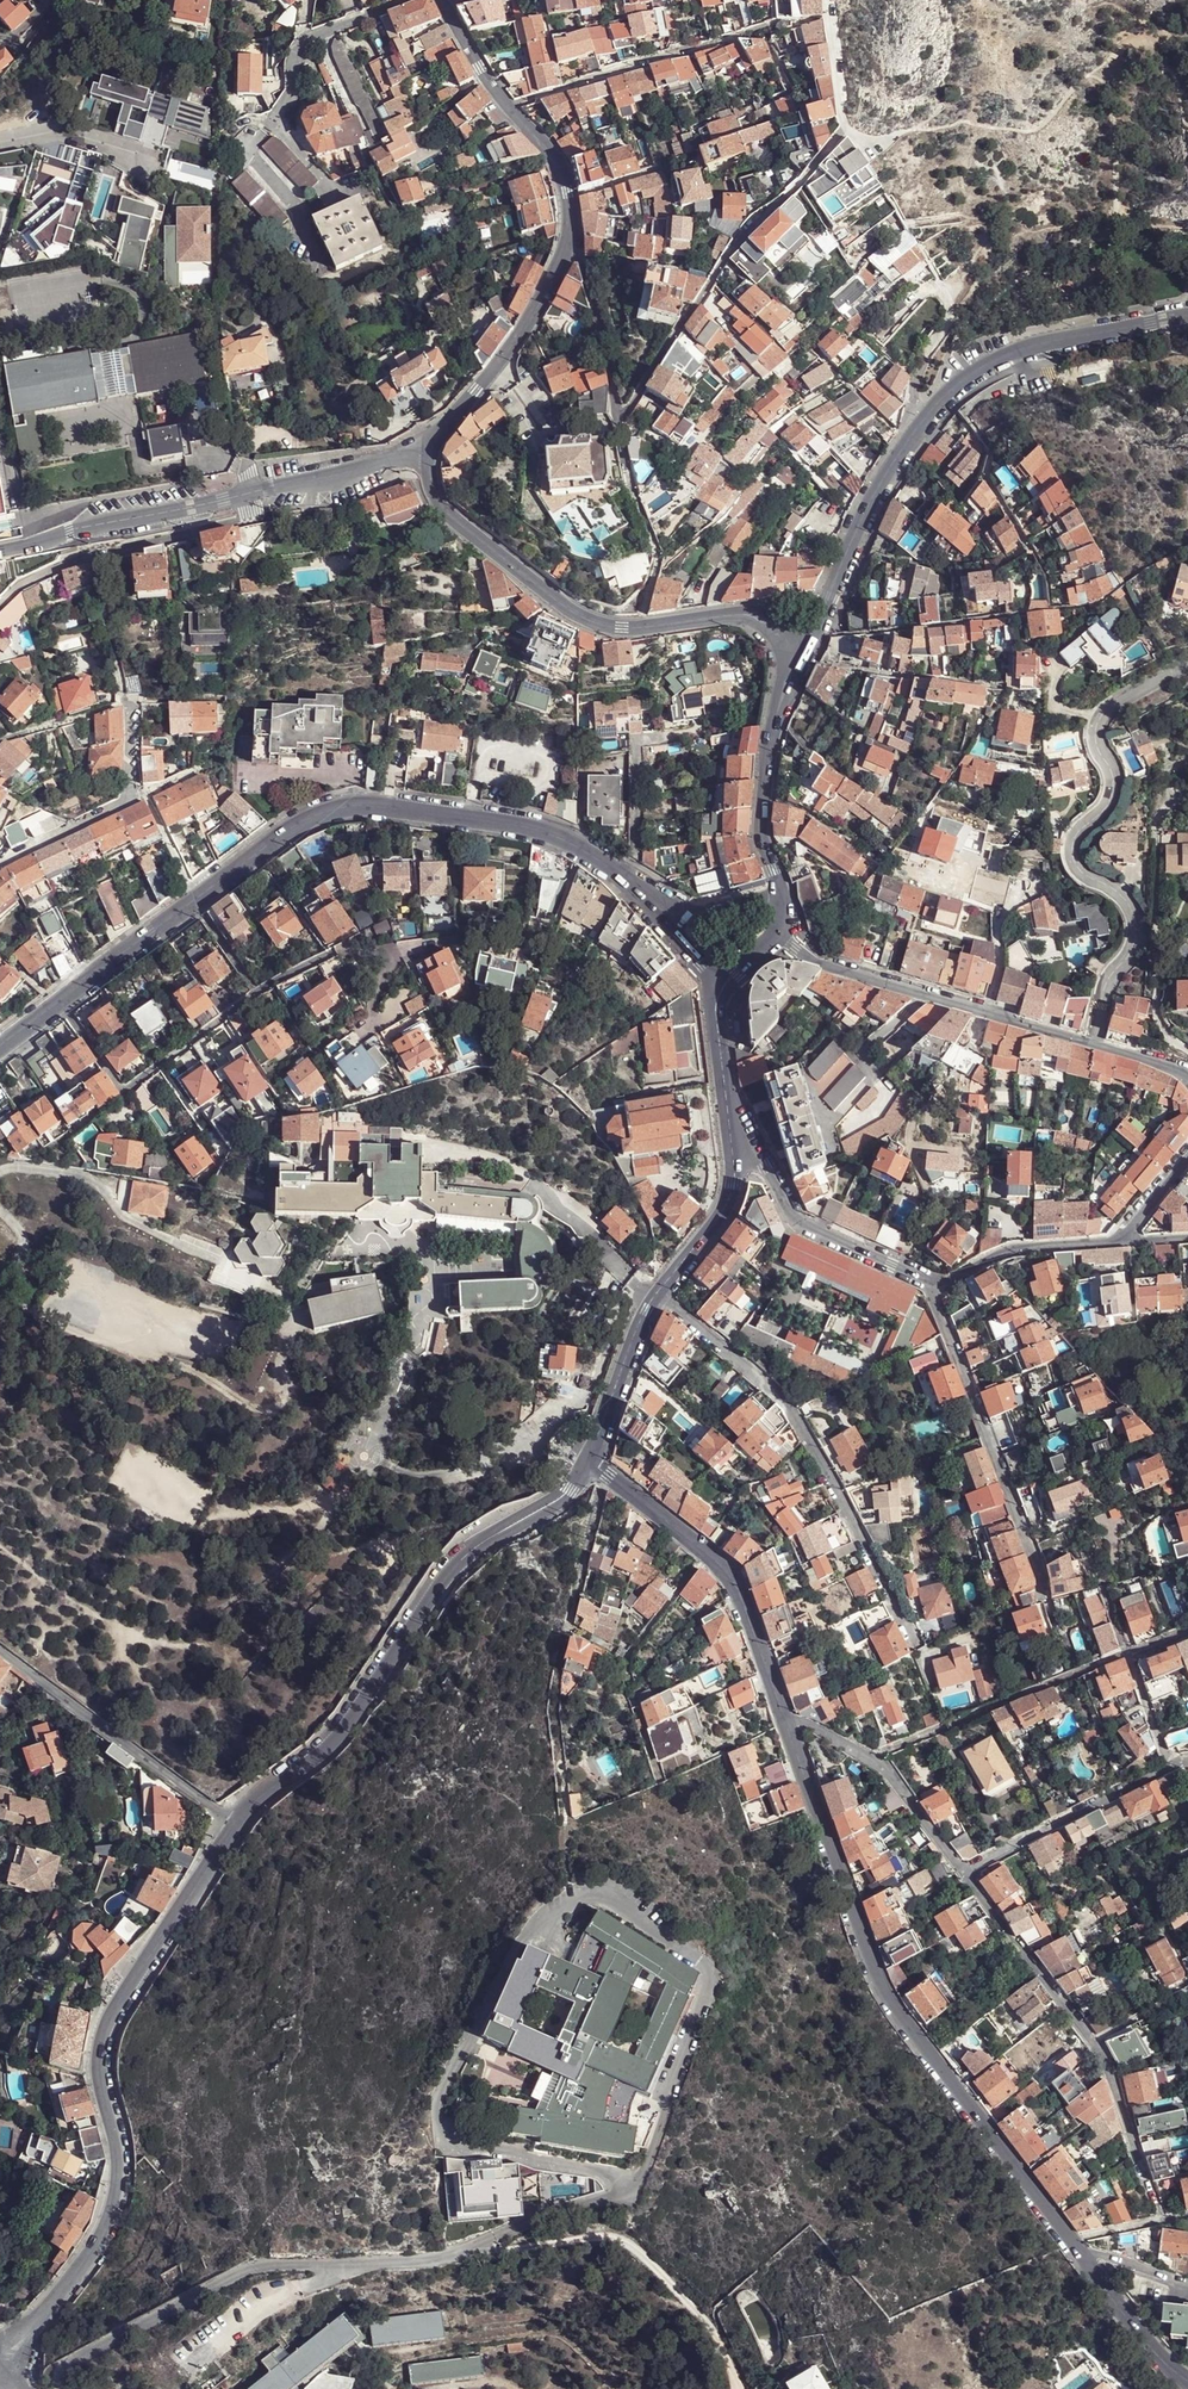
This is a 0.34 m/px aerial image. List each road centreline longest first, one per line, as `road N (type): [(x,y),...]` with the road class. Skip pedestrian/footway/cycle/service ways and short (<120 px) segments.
road 1 (tertiary): [(62,1004),(285,830),(324,811),(392,807),(518,824),(594,856),(651,899)]
road 2 (tertiary): [(785,1722),(878,1983),(1081,2256)]
road 3 (residential): [(588,1461),(569,1491),(456,1564),(334,1734),(234,1825)]
road 4 (residential): [(234,1825),(103,2036),(100,2080),(119,2180),(104,2232),(67,2286)]
road 5 (residential): [(1094,1042),(1106,985),(1135,943),(1135,923),(1118,894),(1075,867),(1069,851),(1077,831),(1106,804),(1109,767),(1094,731),(1109,707),(1187,664)]
road 6 (residential): [(659,1292),(785,1400),(915,1644)]
road 7 (tertiary): [(432,447),(433,492),(447,514),(561,606),(622,628),(758,617)]
road 8 (residential): [(964,1872),(1113,2075),(1157,2206)]
road 9 (residential): [(617,413),(640,394),(739,244),(848,127)]
road 10 (residential): [(332,953),(259,992),(130,1091),(119,1087),(62,1004)]
road 11 (tertiary): [(588,1461),(724,1569),(785,1722)]
road 12 (tertiary): [(1023,350),(968,376),(925,421),(871,502),(827,605)]
road 13 (residential): [(931,1290),(1044,1599)]
road 14 (residential): [(234,1825),(0,1651)]
road 15 (residential): [(252,495),(254,511),(237,524),(64,566),(25,583),(0,605)]
road 16 (residential): [(731,1132),(765,1167),(793,1223),(931,1290)]
road 17 (residential): [(0,553),(252,495)]
road 18 (tertiary): [(571,232),(531,321),(432,447)]
road 19 (residential): [(0,864),(130,802),(123,690)]
road 20 (tertiary): [(793,650),(762,815),(782,894)]
road 21 (residential): [(785,1722),(814,1725),(880,1764),(964,1872)]
road 22 (residential): [(507,107),(735,36)]
road 23 (residential): [(1170,1767),(964,1872)]
road 24 (residential): [(931,1290),(1014,1251),(1115,1243)]
road 25 (residential): [(1170,1767),(1104,1589)]
road 26 (residential): [(276,115),(301,50),(409,0)]
road 27 (residential): [(571,232),(617,413)]
road 28 (residential): [(252,495),(432,447)]
road 29 (tertiary): [(659,1292),(588,1461)]
road 30 (tertiary): [(731,1132),(728,1201),(659,1292)]
road 31 (residential): [(1094,1042),(925,996)]
road 32 (tertiary): [(1187,315),(1023,350)]
road 33 (tertiary): [(1081,2256),(1143,2338),(1187,2381)]
road 34 (residential): [(925,996),(824,968),(778,933)]
road 35 (tertiary): [(721,990),(717,1014),(731,1132)]
road 36 (tertiary): [(782,894),(704,917),(651,899)]
road 37 (unclassified): [(695,156),(568,198)]

